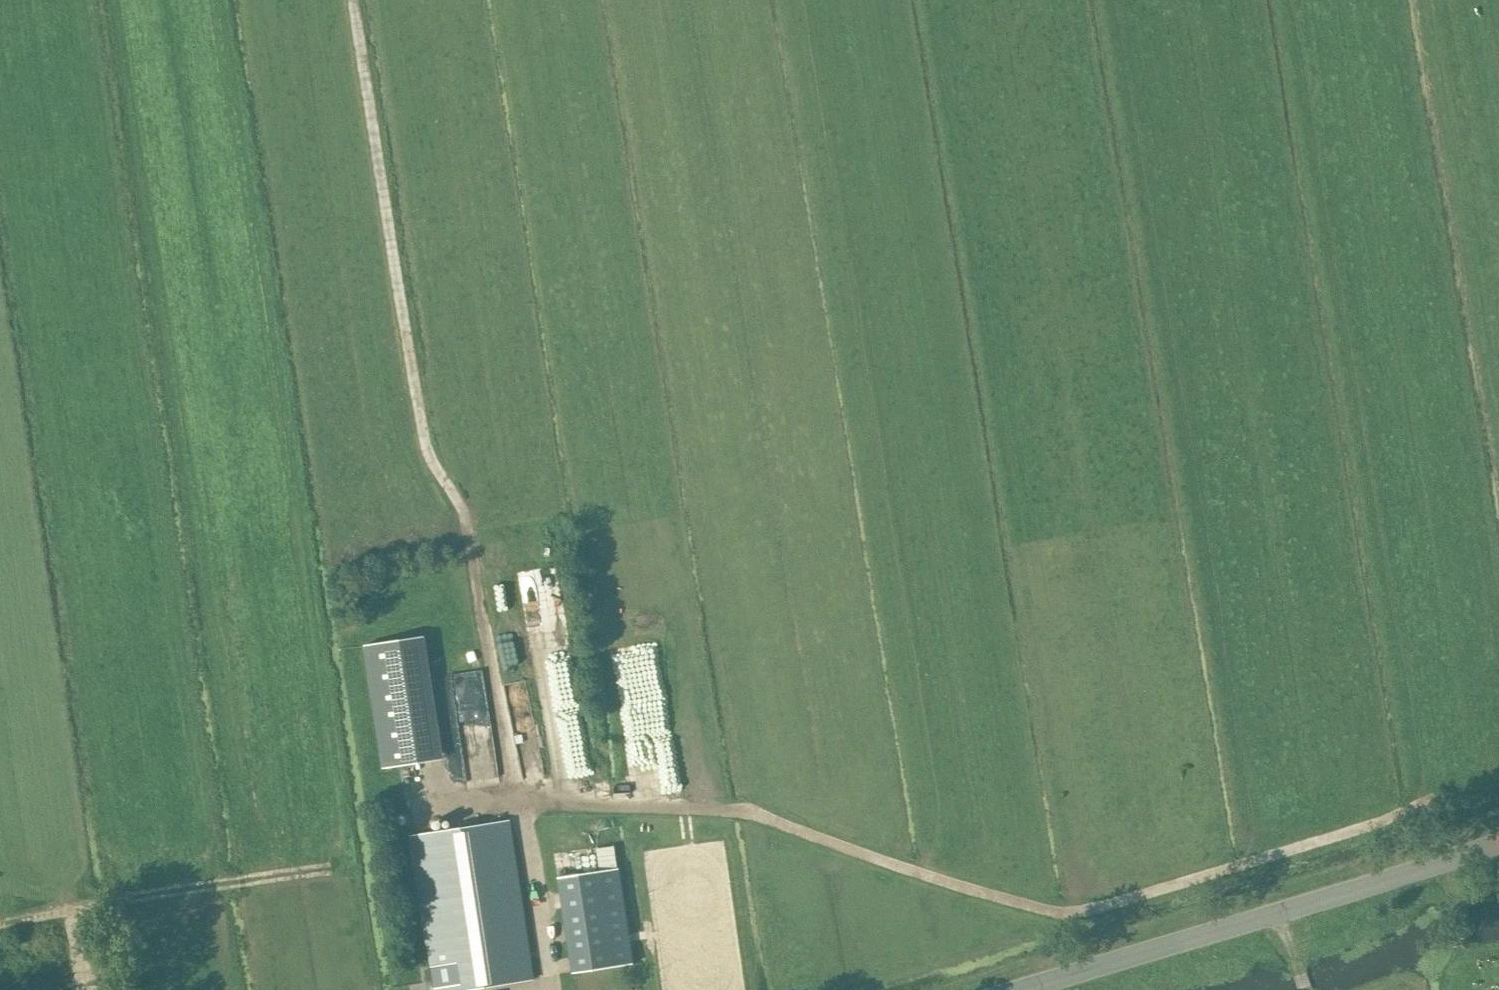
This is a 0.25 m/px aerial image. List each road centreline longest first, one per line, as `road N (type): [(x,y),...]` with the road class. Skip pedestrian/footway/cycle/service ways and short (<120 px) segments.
road 1 (track): [(550,989),(521,814),(559,778),(524,583),(472,553),(464,513),(427,461),(355,0)]
road 2 (unclassified): [(1022,989),(1498,833)]

